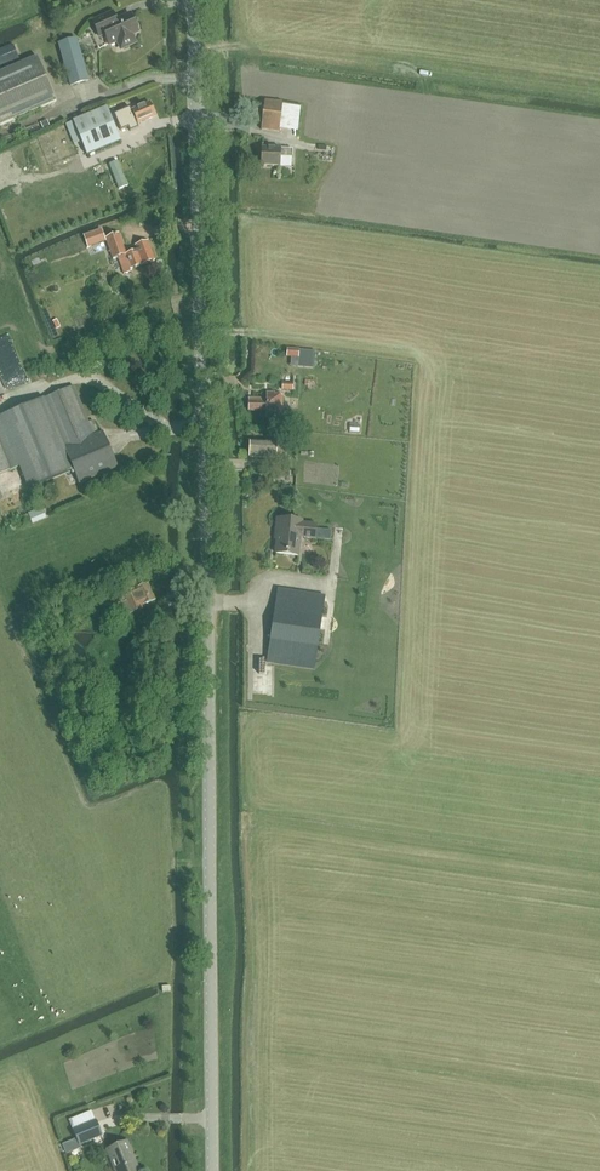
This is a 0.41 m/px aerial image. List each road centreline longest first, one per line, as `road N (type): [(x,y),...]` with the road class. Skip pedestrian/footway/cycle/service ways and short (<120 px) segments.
road 1 (tertiary): [(213,1170),(194,0)]

